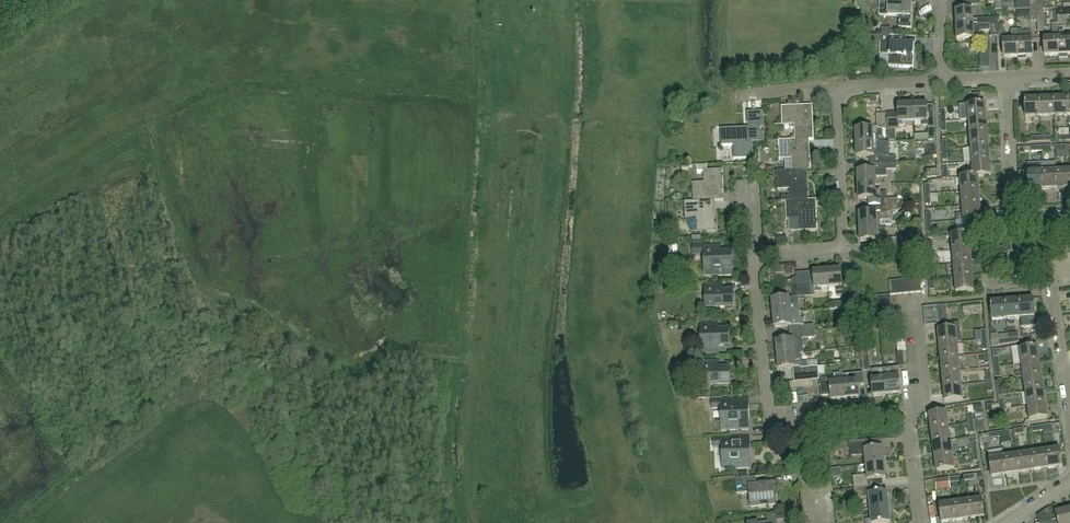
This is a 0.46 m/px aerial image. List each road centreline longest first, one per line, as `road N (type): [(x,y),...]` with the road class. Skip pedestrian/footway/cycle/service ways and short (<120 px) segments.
road 1 (residential): [(1069,415),(1049,265),(1015,266),(1007,78)]
road 2 (residential): [(754,254),(845,247),(837,86)]
road 3 (residential): [(801,423),(771,426),(754,254)]
road 4 (residential): [(904,412),(927,401),(918,299)]

